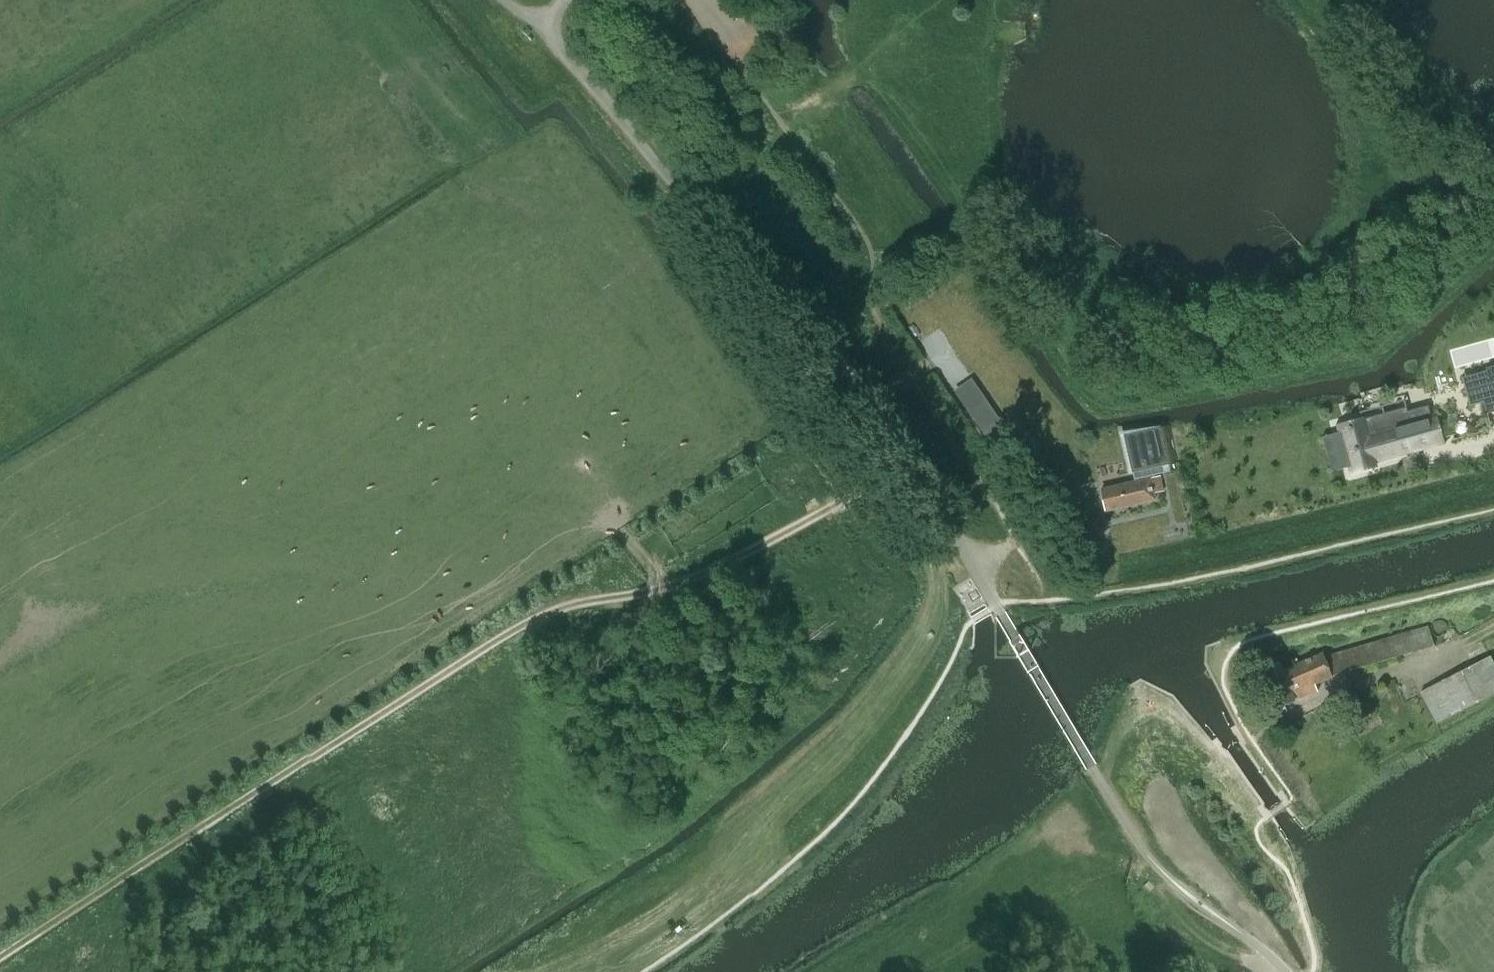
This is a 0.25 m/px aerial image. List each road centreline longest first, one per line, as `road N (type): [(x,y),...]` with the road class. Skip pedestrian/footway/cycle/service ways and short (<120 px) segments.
road 1 (track): [(909,461),(704,581),(542,612),(0,961)]

